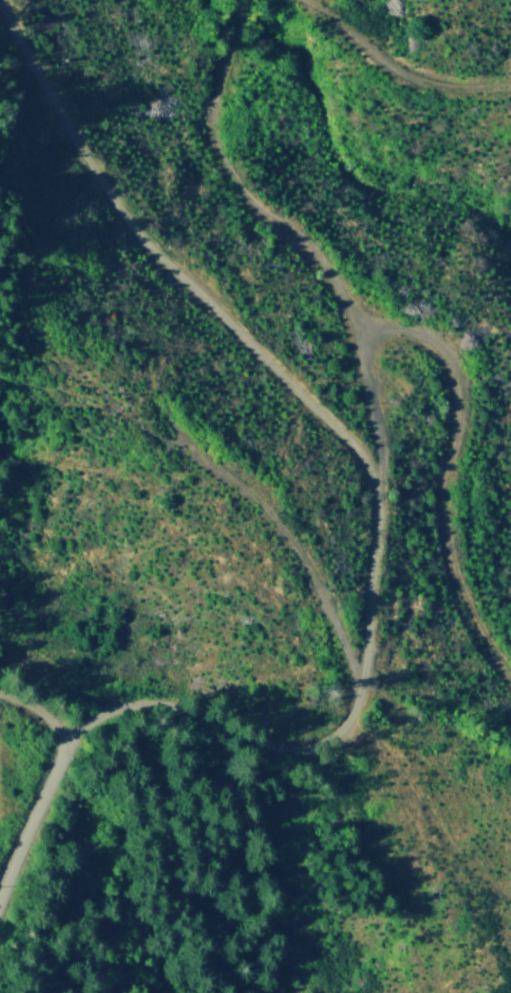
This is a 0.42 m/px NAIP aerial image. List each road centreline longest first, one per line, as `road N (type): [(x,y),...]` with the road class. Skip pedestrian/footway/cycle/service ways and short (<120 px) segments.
road 1 (residential): [(66,739),(106,706),(133,699),(156,700),(249,751),(282,754),(335,741),(359,711),(353,639),(374,493),(352,445),(139,229),(11,0)]
road 2 (track): [(252,0),(221,91),(223,140),(247,188),(319,253),(353,312),(378,401),(383,448),(374,493)]
road 3 (track): [(510,669),(461,595),(448,549),(454,365),(418,330),(357,324)]
road 4 (track): [(185,442),(294,547),(338,623),(353,668)]
road 5 (track): [(510,87),(425,86),(314,0)]
road 6 (residential): [(0,907),(66,739)]

